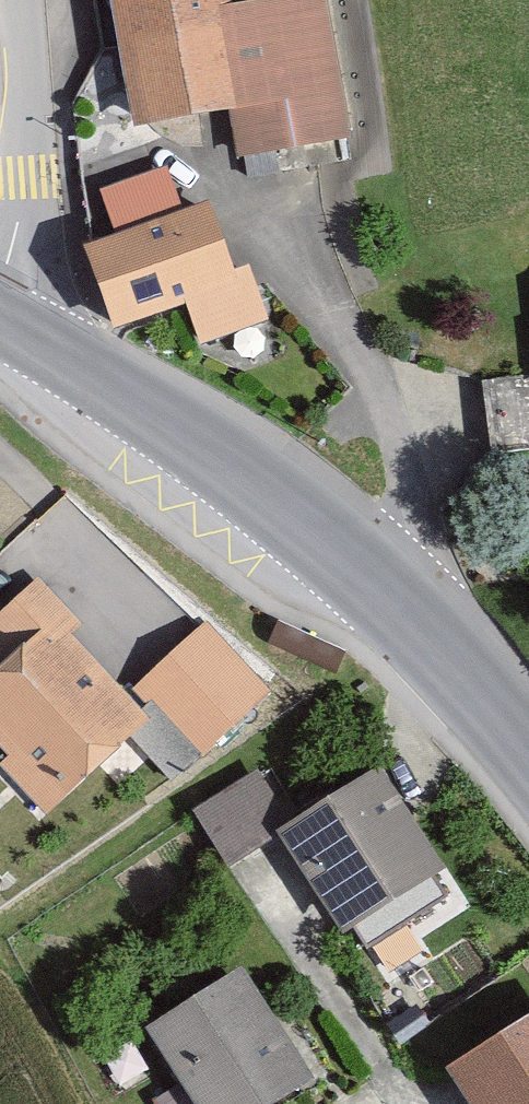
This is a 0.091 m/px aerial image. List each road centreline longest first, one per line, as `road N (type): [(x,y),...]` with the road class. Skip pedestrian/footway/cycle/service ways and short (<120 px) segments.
road 1 (secondary): [(0,325),(308,534),(458,675),(528,761)]
road 2 (residential): [(0,285),(30,176),(29,0)]

